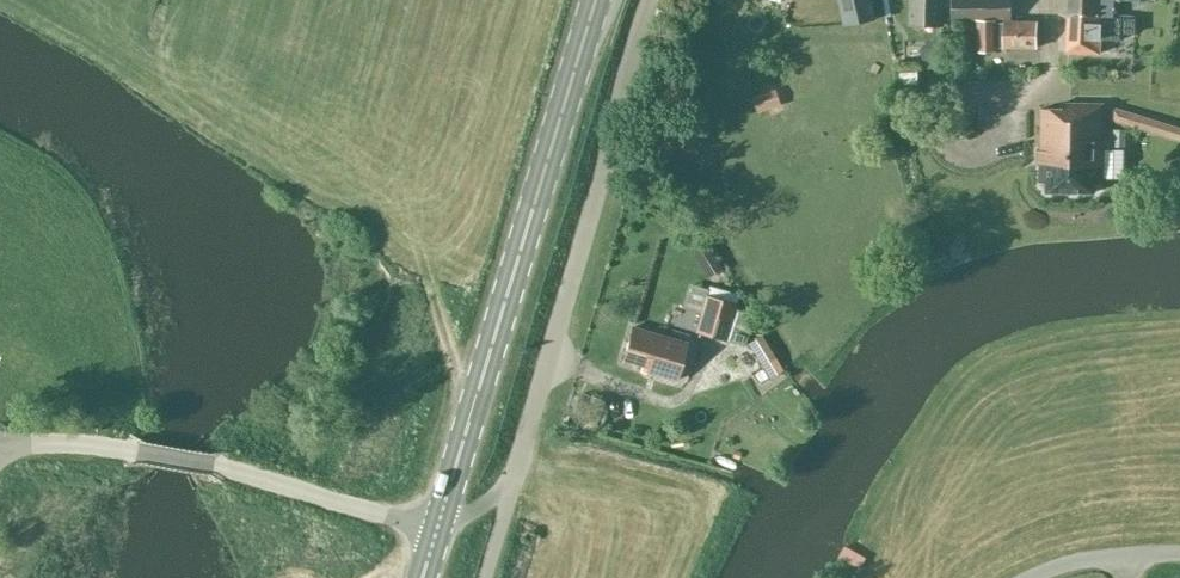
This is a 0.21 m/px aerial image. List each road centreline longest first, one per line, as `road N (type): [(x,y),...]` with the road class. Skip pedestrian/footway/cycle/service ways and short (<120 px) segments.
road 1 (primary): [(437,530),(596,0)]
road 2 (unclassified): [(512,486),(649,0)]
road 3 (unclassified): [(437,530),(226,468),(136,452)]
road 4 (unclassified): [(1034,577),(1084,561),(1179,555)]
road 5 (unclassified): [(0,441),(136,452)]

